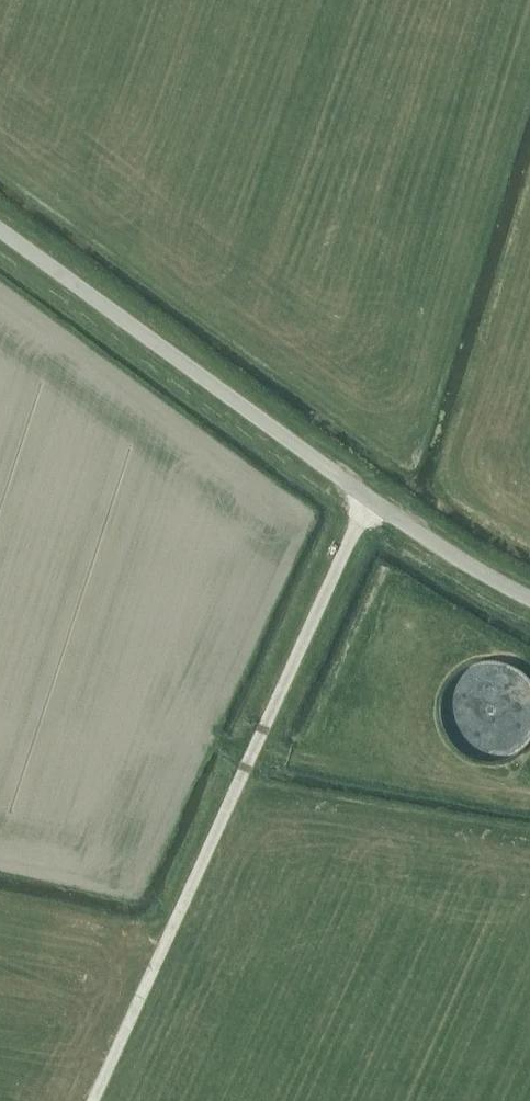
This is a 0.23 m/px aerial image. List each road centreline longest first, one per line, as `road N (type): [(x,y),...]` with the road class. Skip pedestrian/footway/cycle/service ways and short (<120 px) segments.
road 1 (unclassified): [(91,1100),(367,500)]
road 2 (unclassified): [(367,500),(0,230)]
road 3 (unclassified): [(529,601),(367,500)]

